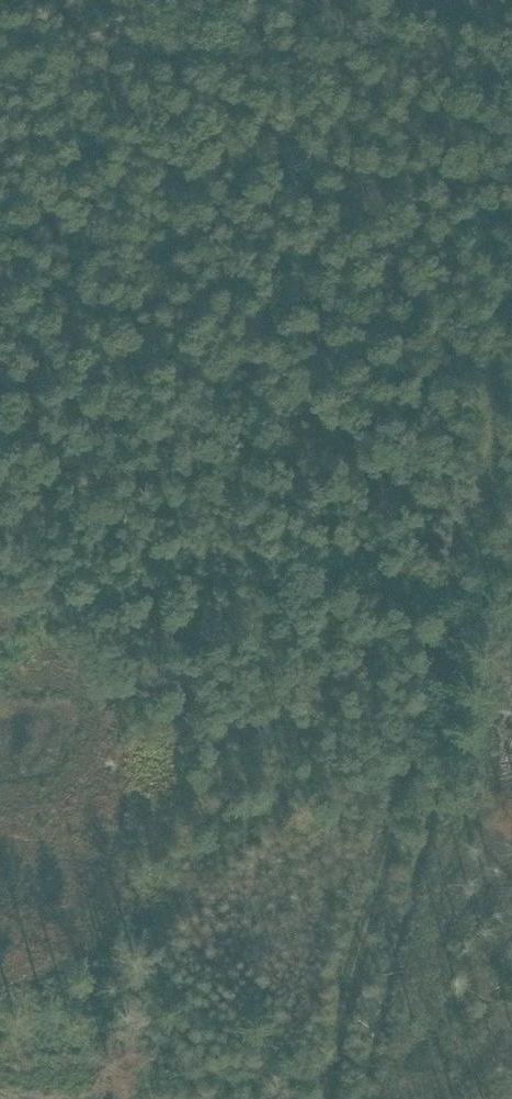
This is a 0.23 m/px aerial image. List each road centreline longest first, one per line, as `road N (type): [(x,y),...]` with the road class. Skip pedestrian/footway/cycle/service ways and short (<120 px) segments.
road 1 (track): [(511,318),(327,1098)]
road 2 (track): [(0,514),(325,452),(376,428),(511,281)]

